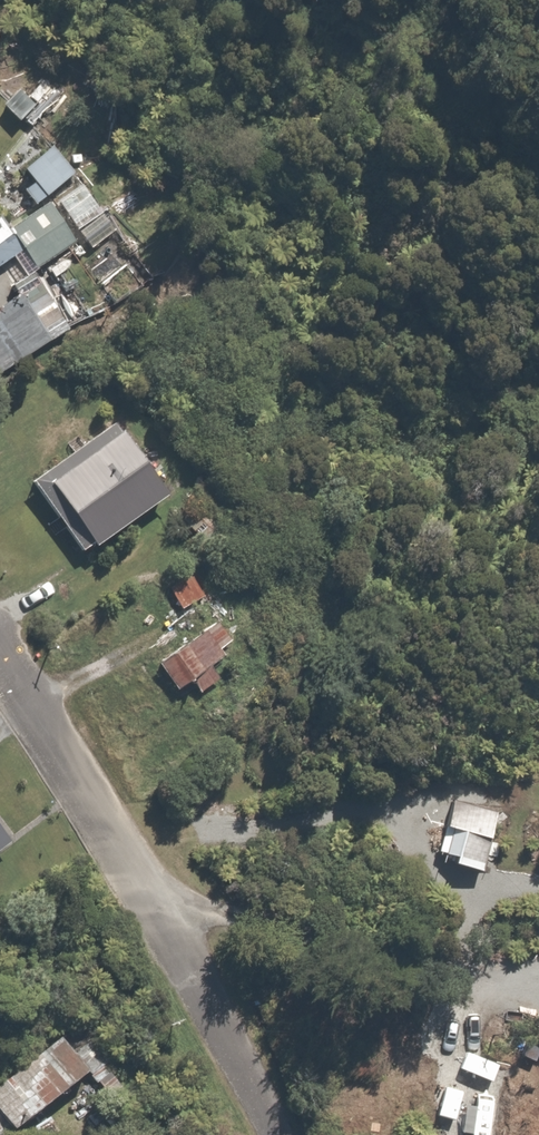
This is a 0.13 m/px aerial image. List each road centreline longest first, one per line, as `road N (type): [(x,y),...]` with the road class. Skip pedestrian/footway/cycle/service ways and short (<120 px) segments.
road 1 (residential): [(0,653),(239,1049),(282,1134)]

